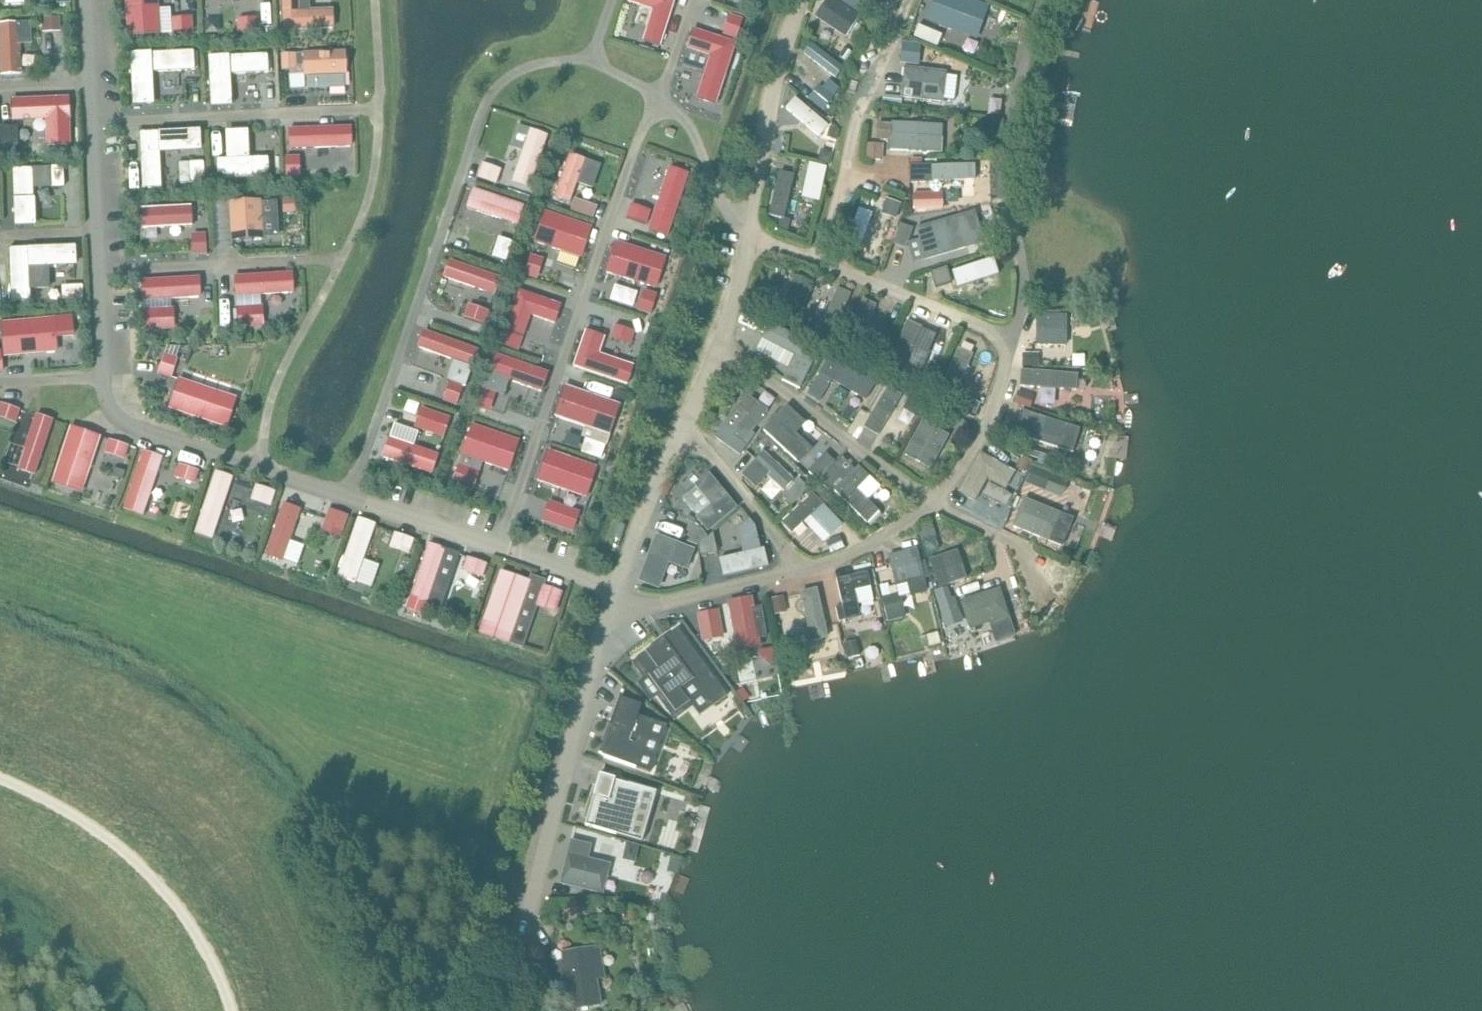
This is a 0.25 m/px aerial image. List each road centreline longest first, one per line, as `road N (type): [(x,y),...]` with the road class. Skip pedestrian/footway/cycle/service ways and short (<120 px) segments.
road 1 (track): [(231,1010),(200,939),(171,895),(85,820),(0,778)]

